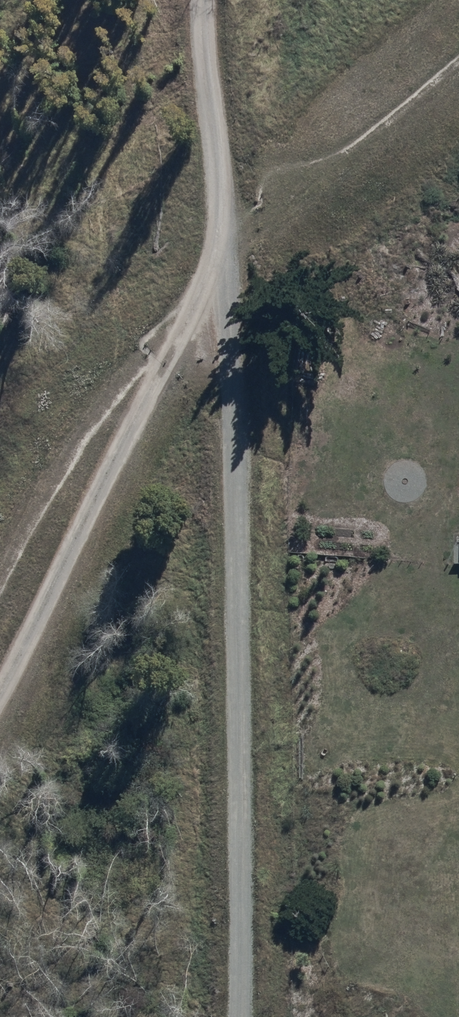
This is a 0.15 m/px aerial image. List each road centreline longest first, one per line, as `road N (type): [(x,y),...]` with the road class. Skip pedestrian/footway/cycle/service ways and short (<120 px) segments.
road 1 (track): [(226,1016),(246,529),(223,281)]
road 2 (track): [(223,281),(39,534),(0,627)]

